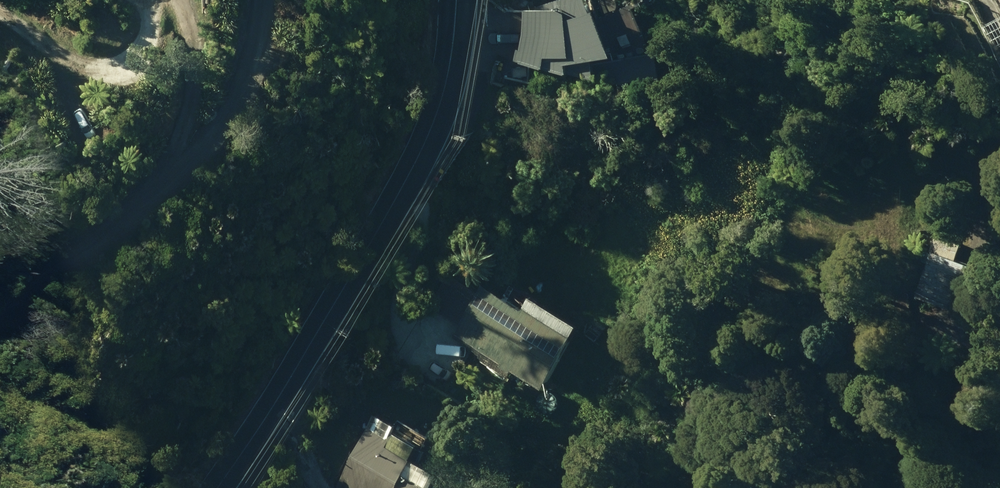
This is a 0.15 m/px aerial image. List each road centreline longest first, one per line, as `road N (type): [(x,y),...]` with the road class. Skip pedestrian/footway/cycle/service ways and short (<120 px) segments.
road 1 (secondary): [(457,0),(451,78),(398,230),(220,487)]
road 2 (residential): [(0,327),(214,139),(260,55),(269,0)]

